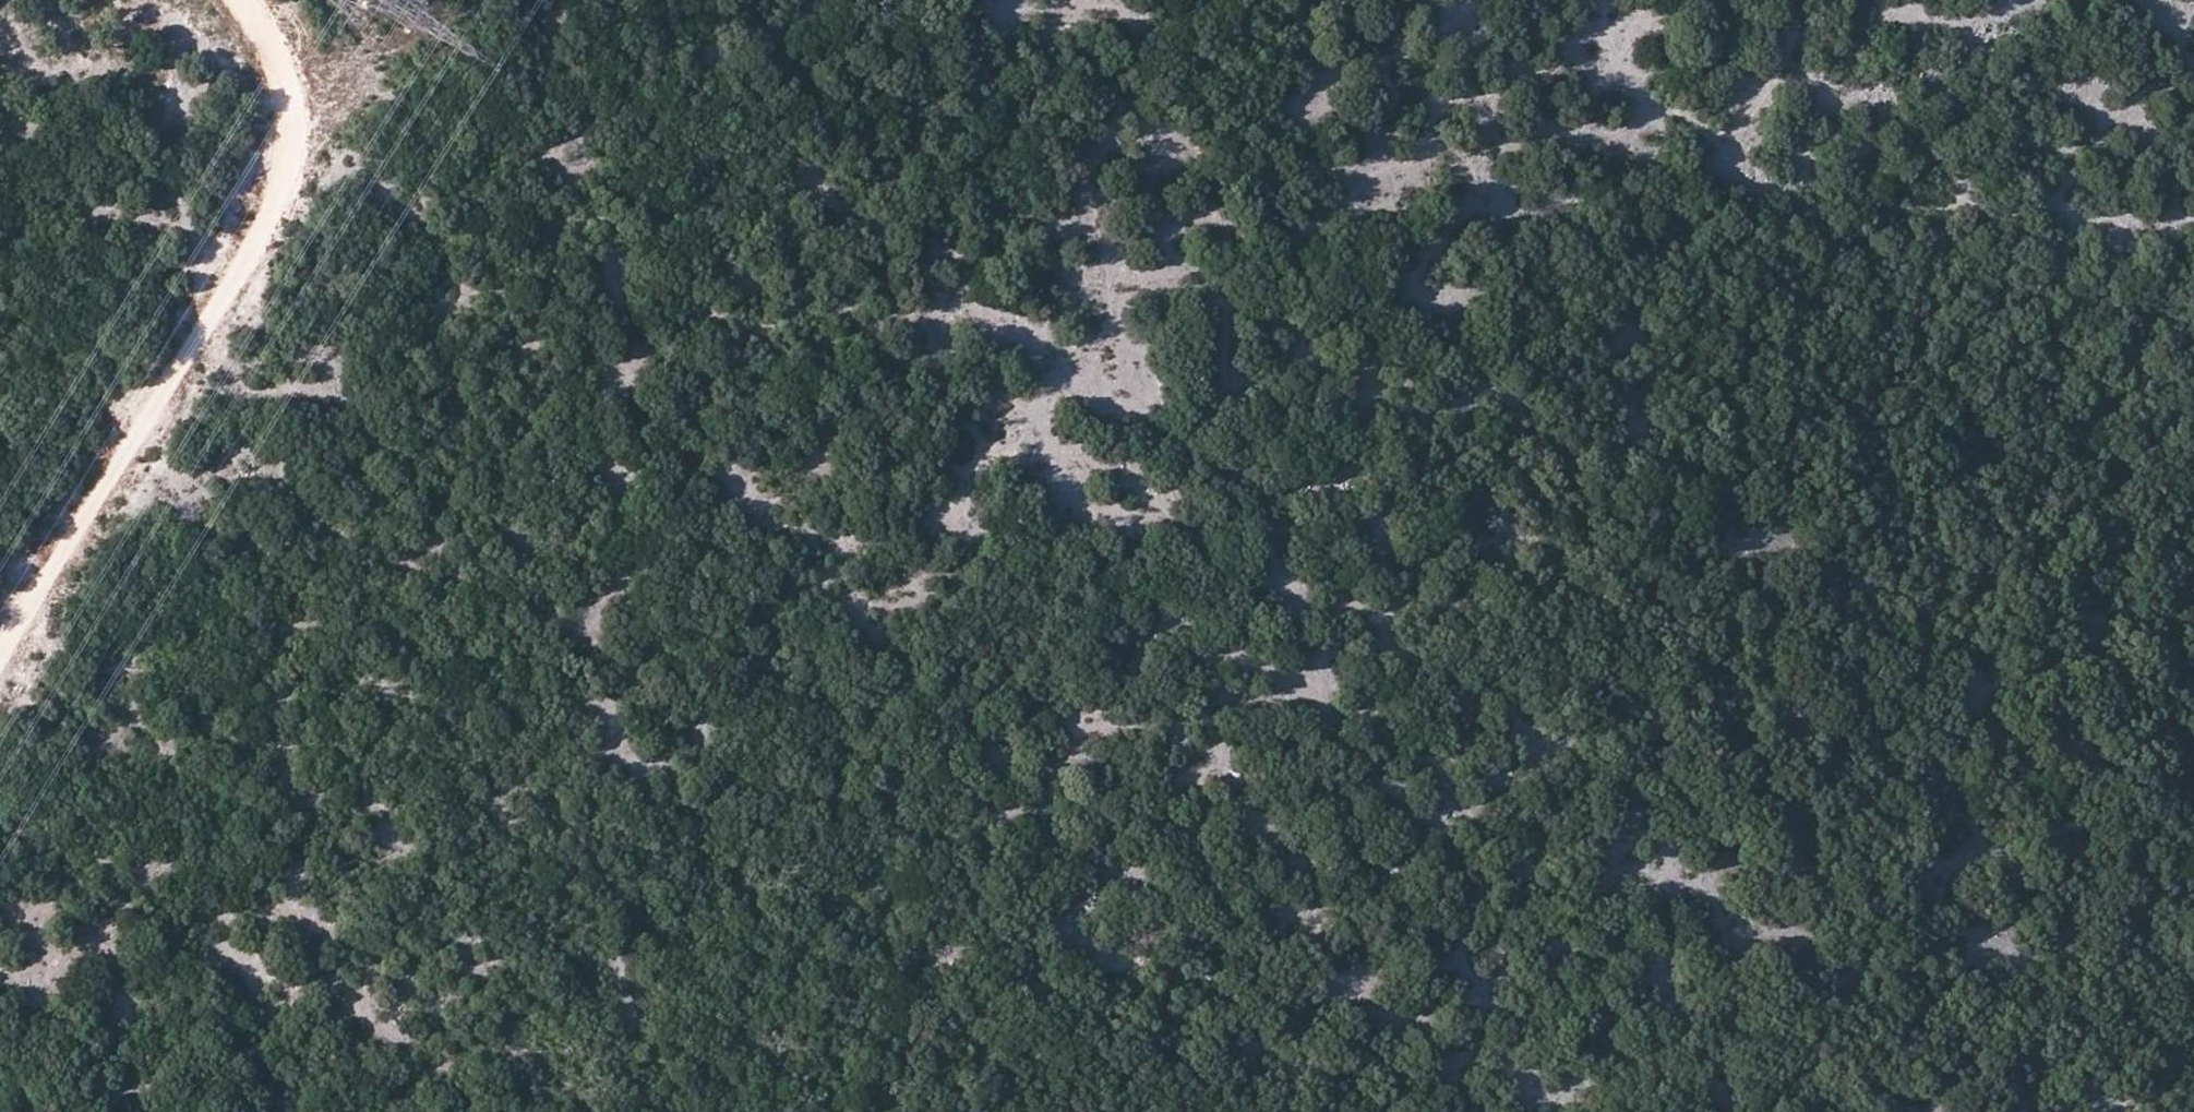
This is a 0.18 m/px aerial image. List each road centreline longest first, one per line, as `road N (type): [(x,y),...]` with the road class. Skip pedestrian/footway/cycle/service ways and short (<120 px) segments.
road 1 (track): [(237,0),(259,33),(295,131),(258,232),(0,660)]

